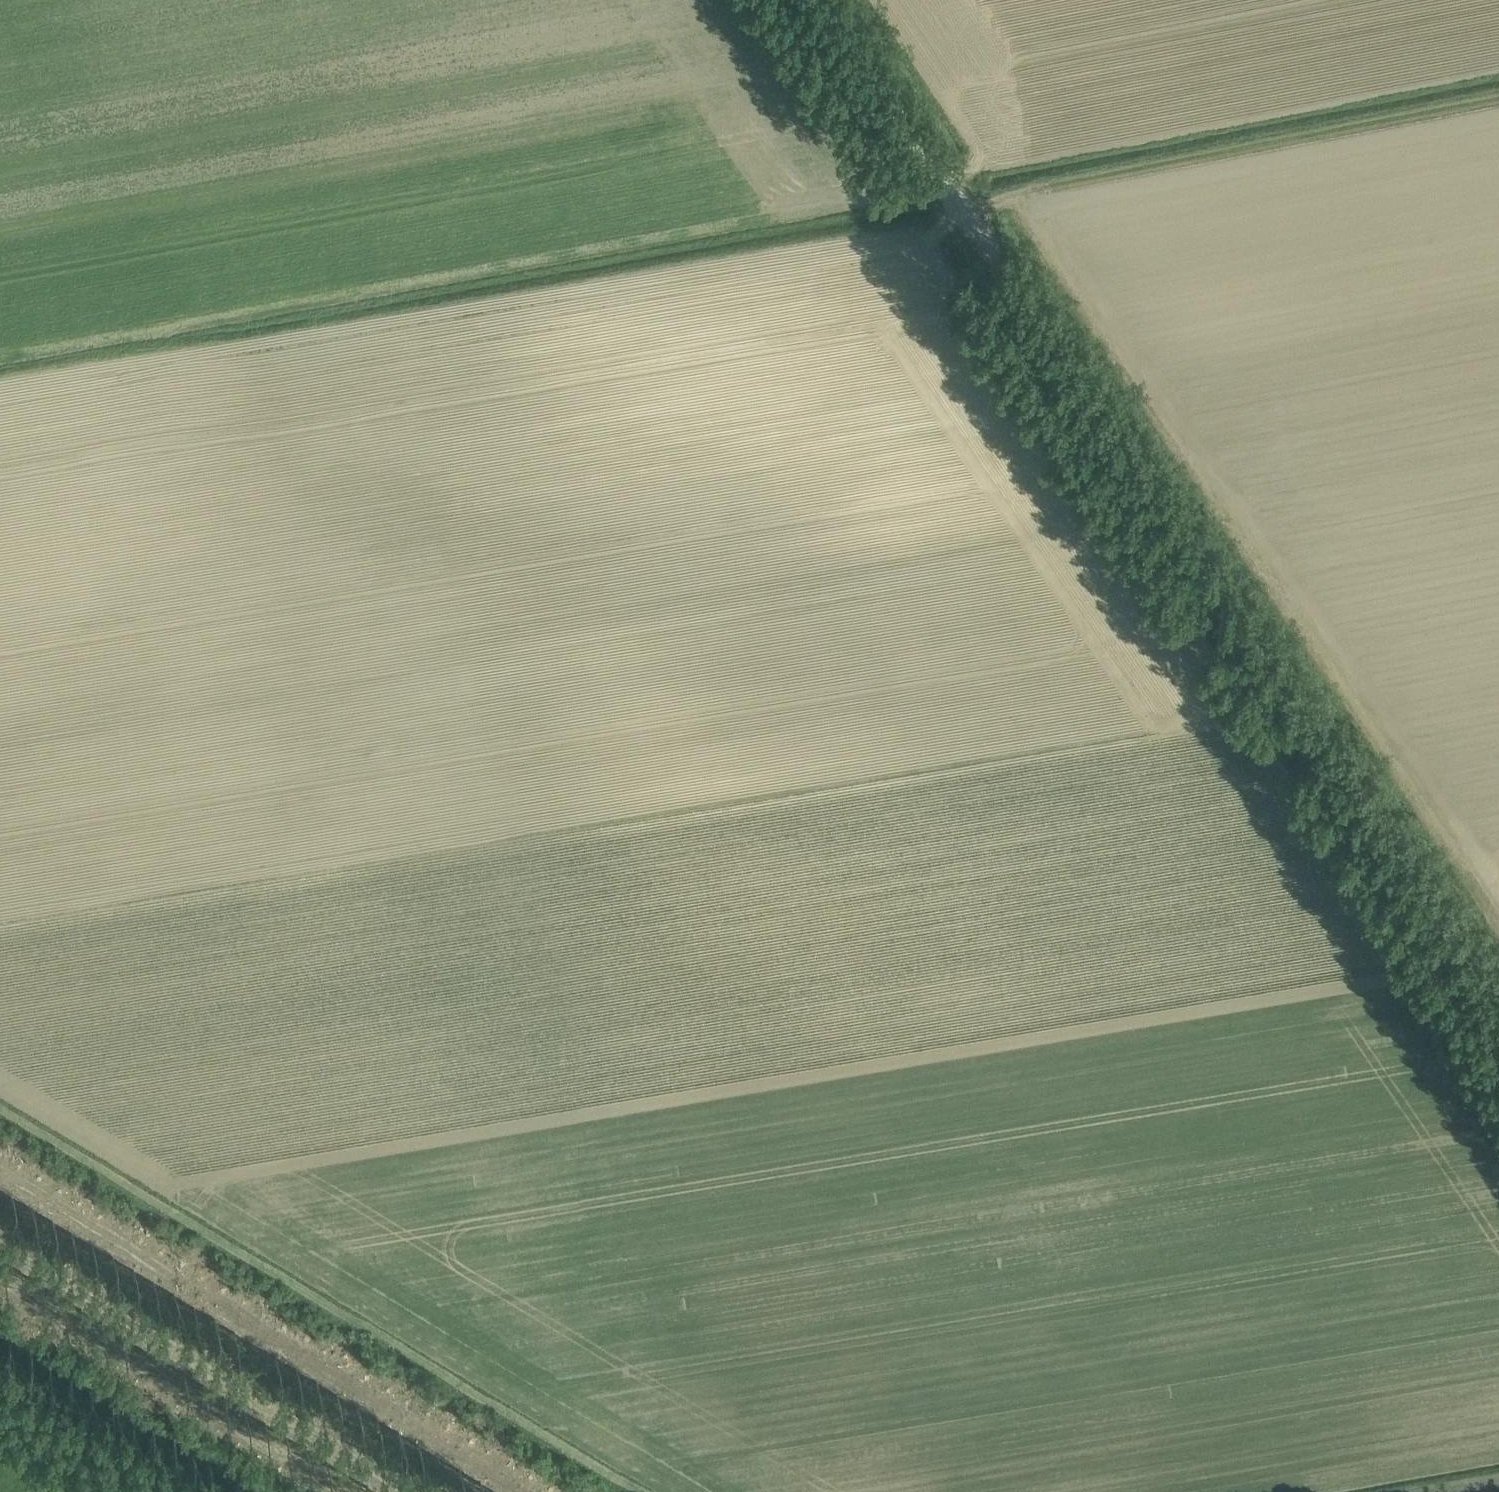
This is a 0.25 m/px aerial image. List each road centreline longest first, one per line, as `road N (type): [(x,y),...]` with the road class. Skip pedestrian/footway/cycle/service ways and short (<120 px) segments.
road 1 (unclassified): [(1498,999),(826,0)]
road 2 (track): [(224,1491),(0,1354)]

